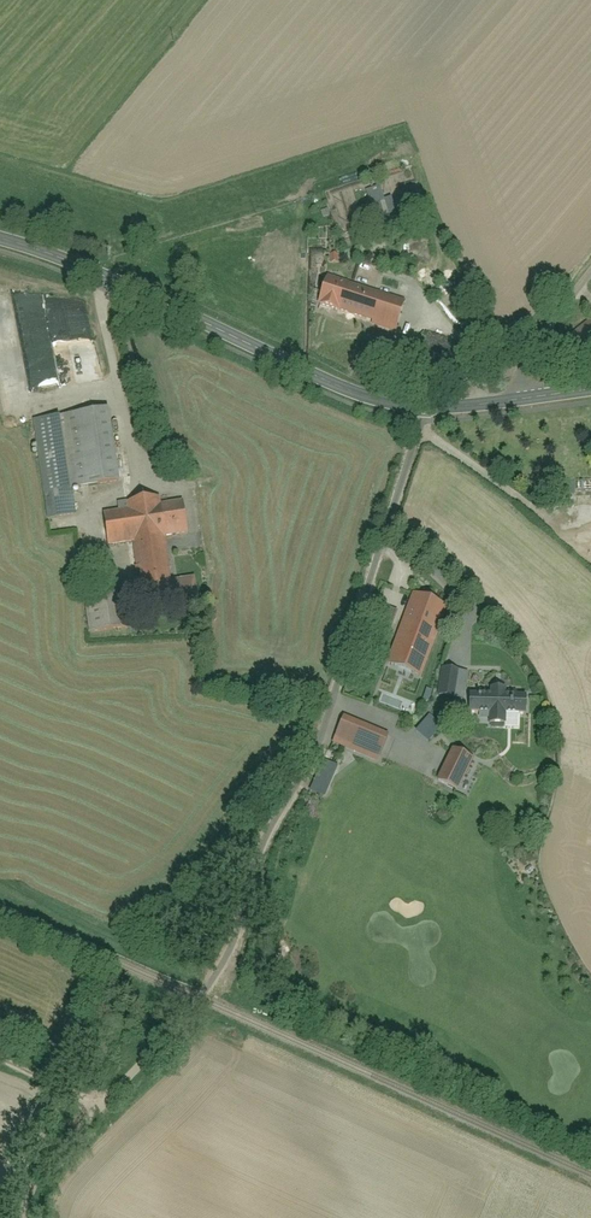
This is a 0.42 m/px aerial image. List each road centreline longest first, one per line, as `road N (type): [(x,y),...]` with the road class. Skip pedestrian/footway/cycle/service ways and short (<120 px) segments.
road 1 (unclassified): [(35,1217),(92,1107),(206,995),(321,755),(433,409)]
road 2 (secondary): [(433,409),(361,395),(0,240)]
road 3 (residential): [(590,278),(528,351),(520,400)]

